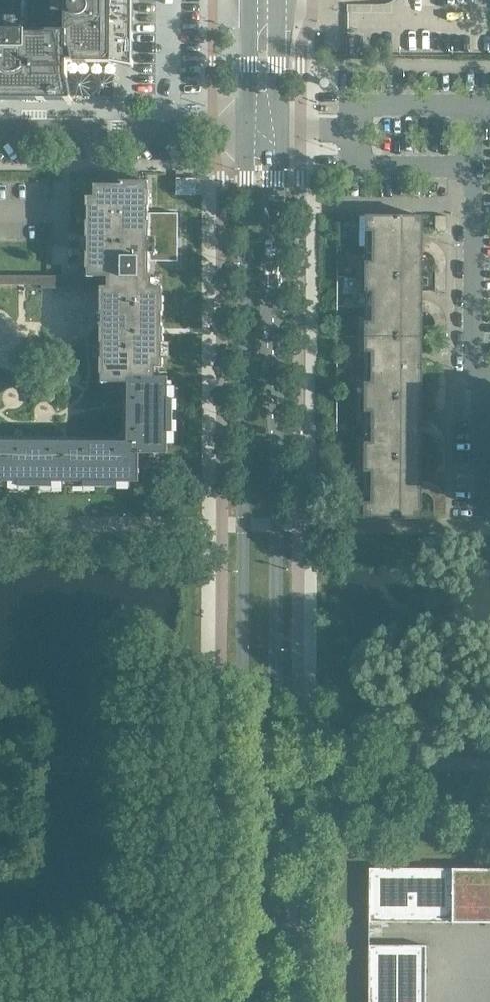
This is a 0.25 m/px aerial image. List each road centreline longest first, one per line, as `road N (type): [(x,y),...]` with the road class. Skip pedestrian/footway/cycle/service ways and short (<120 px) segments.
road 1 (tertiary): [(246,133),(244,1001)]
road 2 (tertiary): [(273,1001),(274,133)]
road 3 (residential): [(246,133),(0,131)]
road 4 (residential): [(487,380),(475,368),(477,167)]
road 5 (residential): [(477,167),(353,166),(354,130)]
road 6 (residential): [(485,528),(487,380)]
road 7 (residential): [(354,130),(355,105),(477,106)]
road 8 (tertiary): [(248,0),(246,133)]
road 9 (tertiary): [(274,133),(273,0)]

